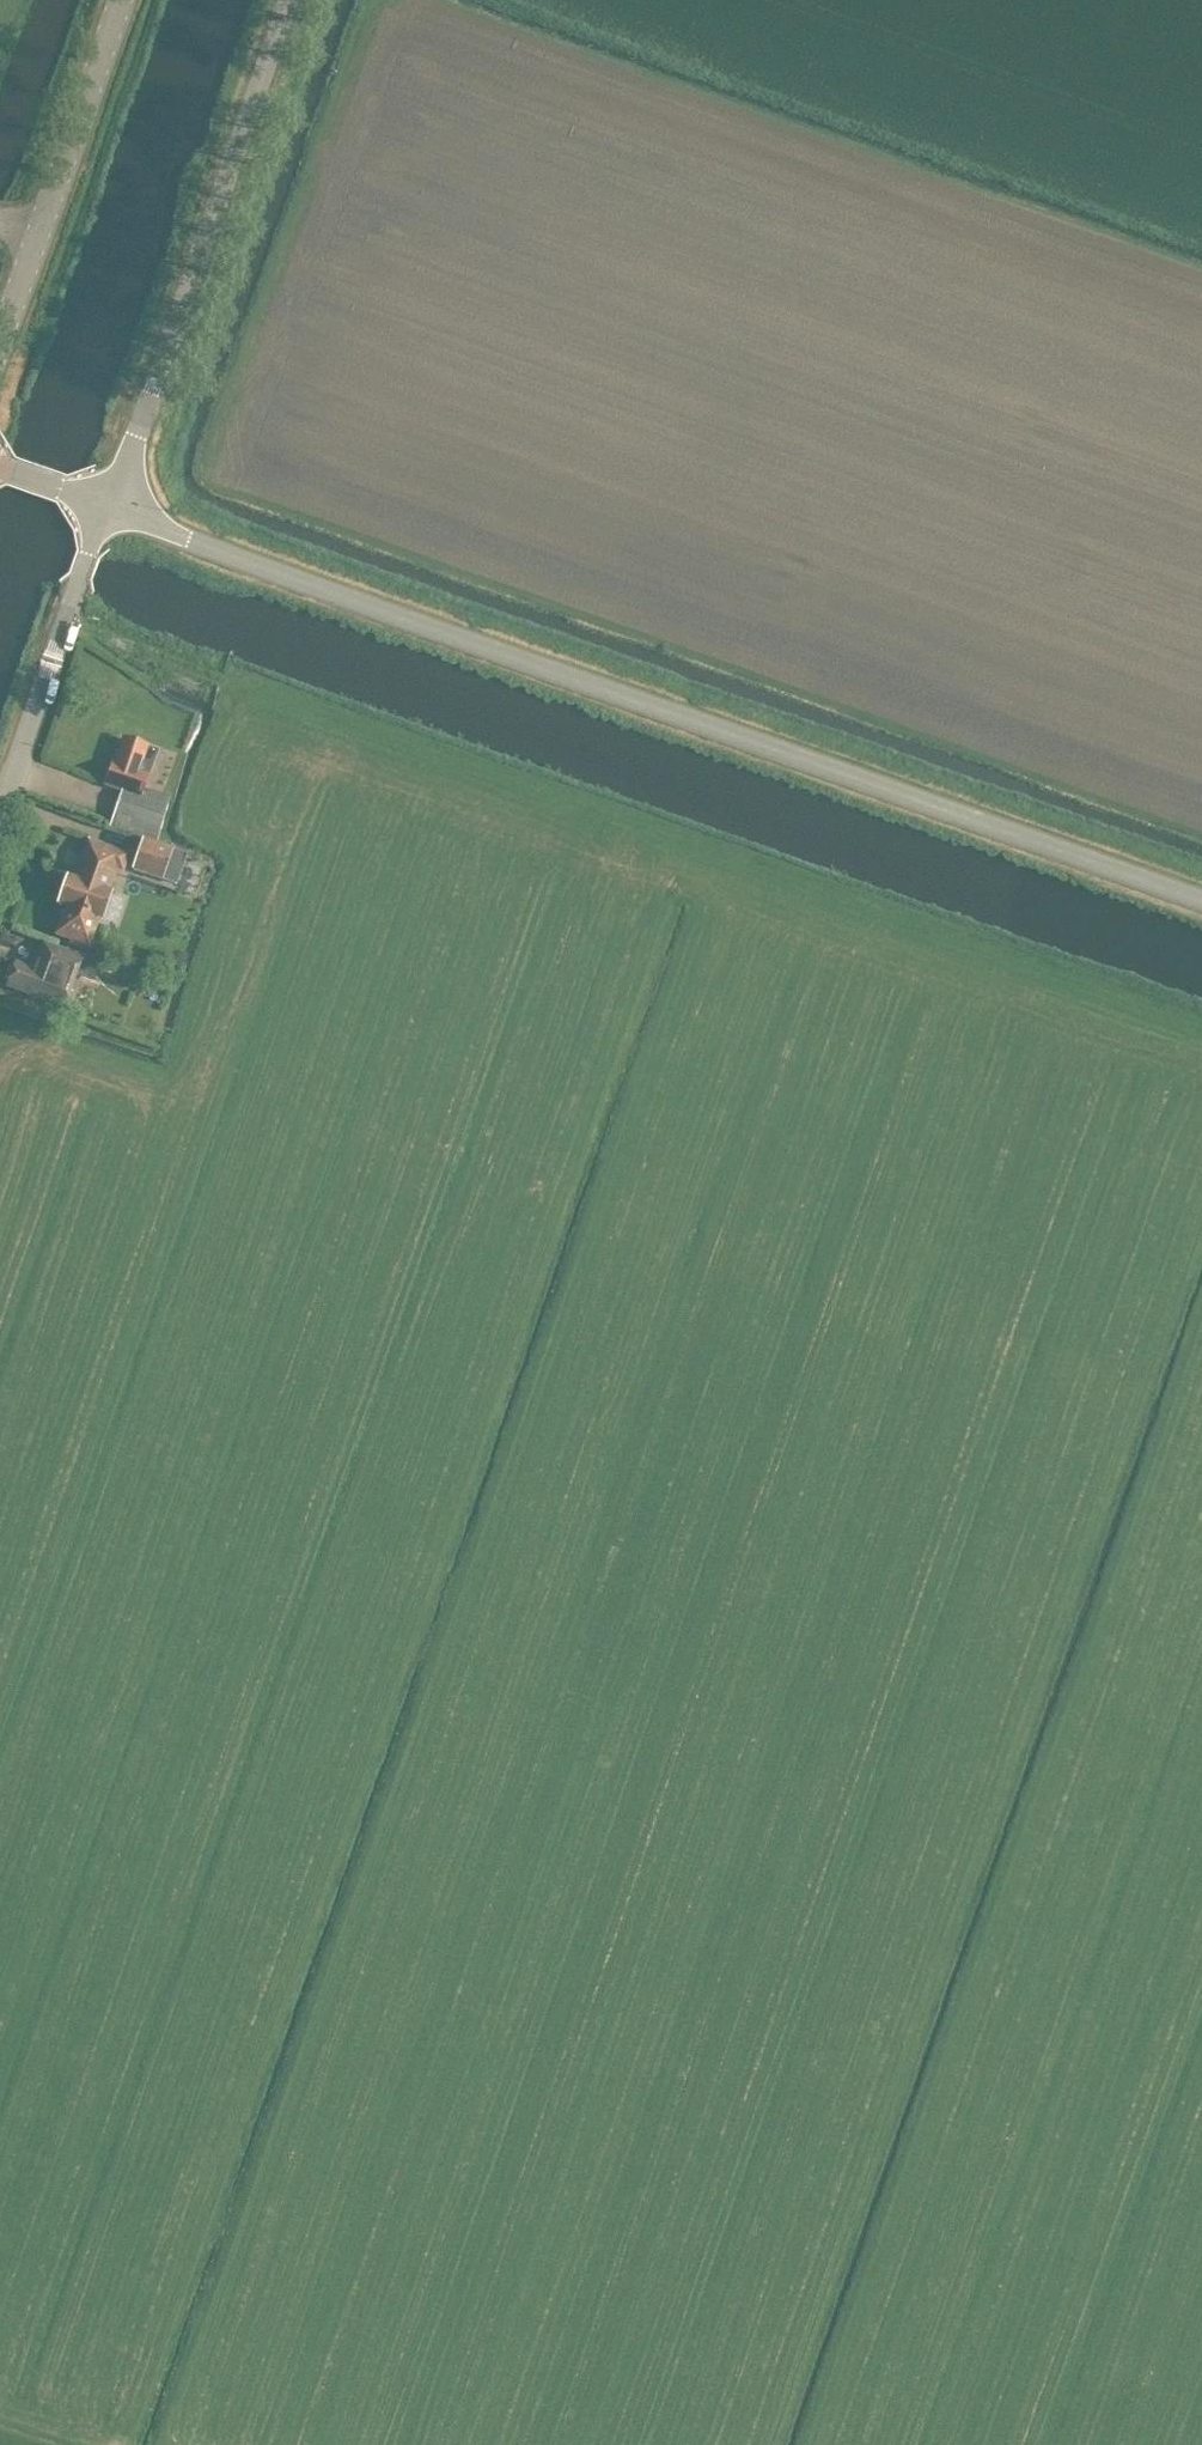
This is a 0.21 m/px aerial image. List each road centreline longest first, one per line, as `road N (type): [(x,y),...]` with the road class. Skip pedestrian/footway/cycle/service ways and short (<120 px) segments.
road 1 (unclassified): [(1201,898),(105,507)]
road 2 (unclassified): [(105,507),(285,0)]
road 3 (tertiary): [(0,338),(120,0)]
road 4 (unclassified): [(0,809),(105,507)]

